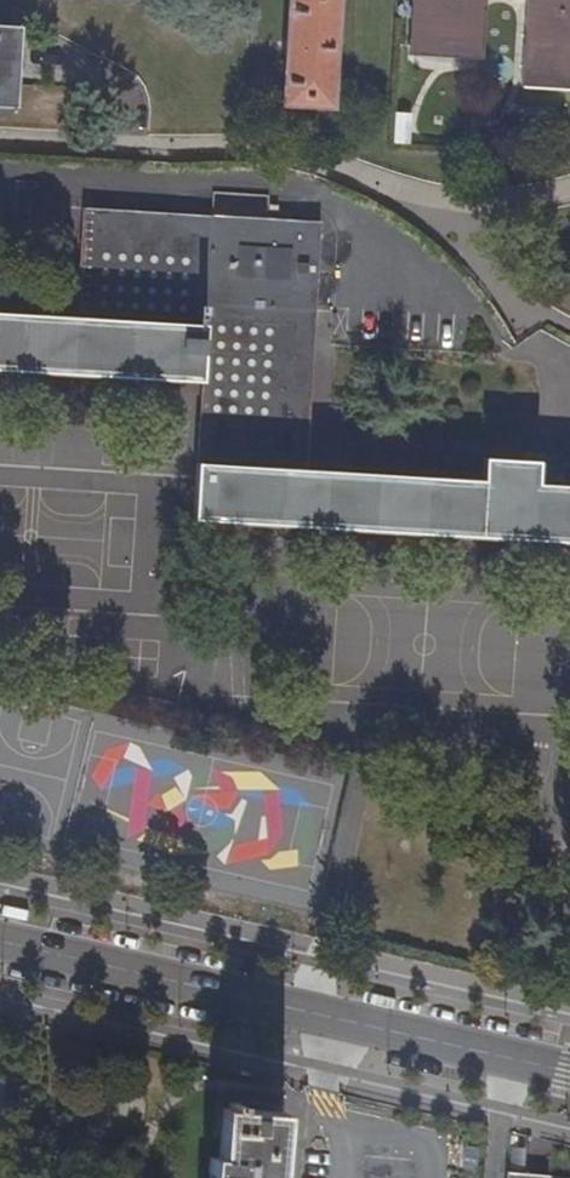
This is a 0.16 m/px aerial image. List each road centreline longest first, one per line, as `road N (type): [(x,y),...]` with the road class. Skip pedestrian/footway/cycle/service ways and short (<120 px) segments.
road 1 (secondary): [(569,1076),(0,945)]

